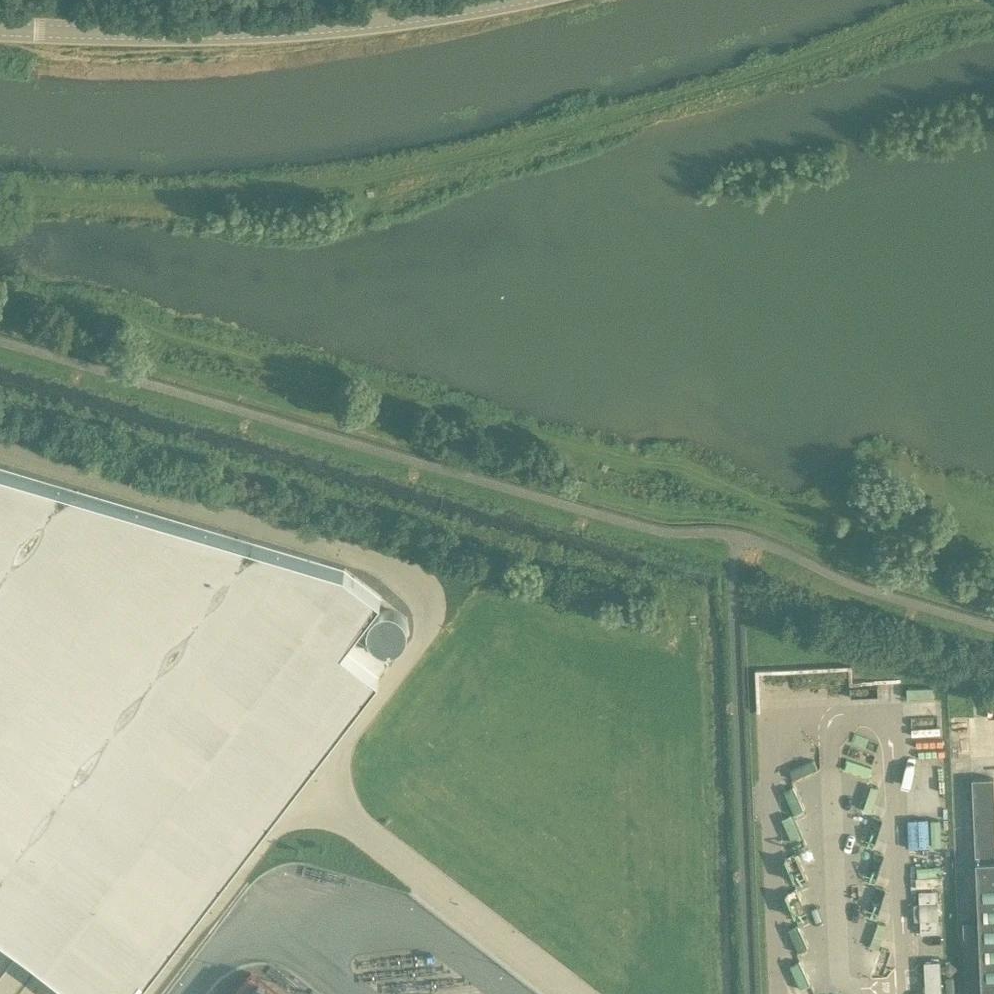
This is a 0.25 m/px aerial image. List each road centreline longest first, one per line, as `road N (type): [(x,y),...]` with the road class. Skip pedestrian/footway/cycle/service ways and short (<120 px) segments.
road 1 (unclassified): [(0,26),(269,34),(504,0)]

